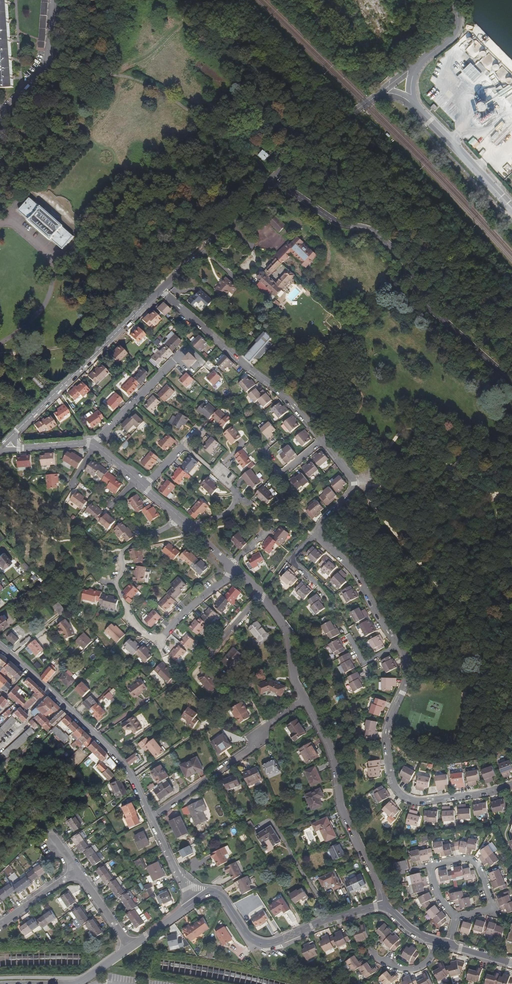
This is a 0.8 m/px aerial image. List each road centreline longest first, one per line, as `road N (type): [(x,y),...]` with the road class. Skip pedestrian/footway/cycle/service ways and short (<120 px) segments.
road 1 (residential): [(0,649),(127,768),(194,900)]
road 2 (unclassified): [(274,179),(387,245),(431,308),(511,386)]
road 3 (residential): [(511,782),(421,800),(395,791),(387,740),(406,681),(396,644)]
road 4 (unclassified): [(1,450),(161,290)]
road 5 (residential): [(303,700),(331,751),(339,806),(384,907)]
road 6 (unclassified): [(194,900),(219,894),(249,938),(270,944),(384,907)]
road 7 (residential): [(318,441),(260,376),(161,290)]
road 8 (residential): [(0,228),(10,222),(52,258),(45,301),(0,342)]
road 9 (residential): [(456,917),(491,909),(475,865),(431,867),(446,909)]
road 10 (unclassified): [(161,290),(274,179)]
road 11 (tertiary): [(412,103),(511,210)]
road 12 (unclassified): [(274,179),(381,91)]
road 13 (residential): [(396,644),(352,568),(316,535)]
road 14 (residential): [(52,0),(47,63),(3,113)]
road 15 (residential): [(94,448),(177,359)]
road 16 (residential): [(303,700),(210,775)]

